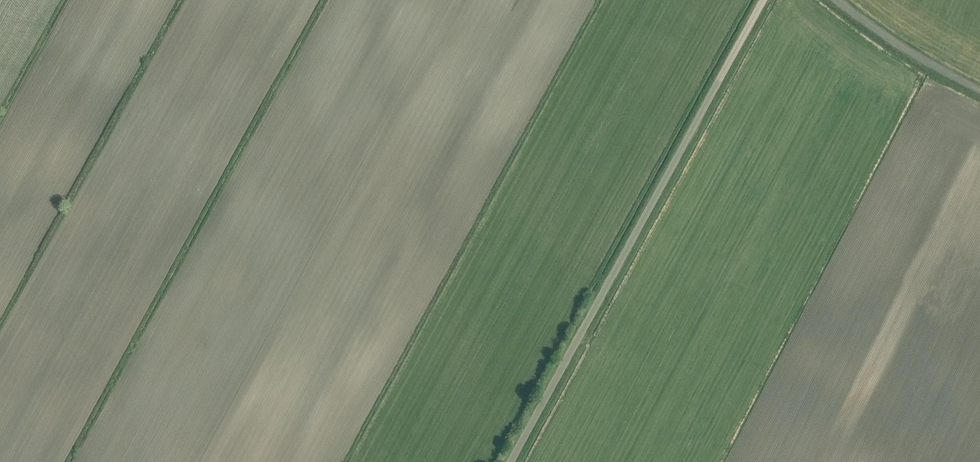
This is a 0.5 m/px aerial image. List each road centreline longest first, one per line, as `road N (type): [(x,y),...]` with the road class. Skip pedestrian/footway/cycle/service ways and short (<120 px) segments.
road 1 (unclassified): [(763,0),(507,461)]
road 2 (unclassified): [(979,92),(840,0)]

